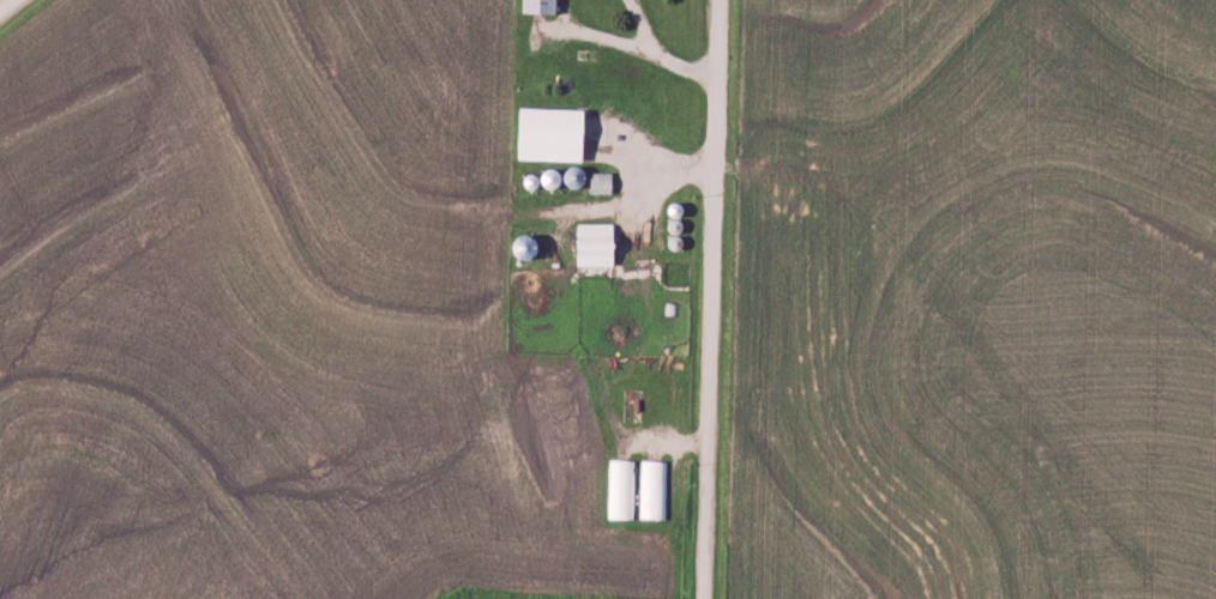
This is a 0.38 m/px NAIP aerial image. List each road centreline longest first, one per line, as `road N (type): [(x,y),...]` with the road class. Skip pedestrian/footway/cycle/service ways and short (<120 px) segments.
road 1 (residential): [(704,598),(723,0)]

